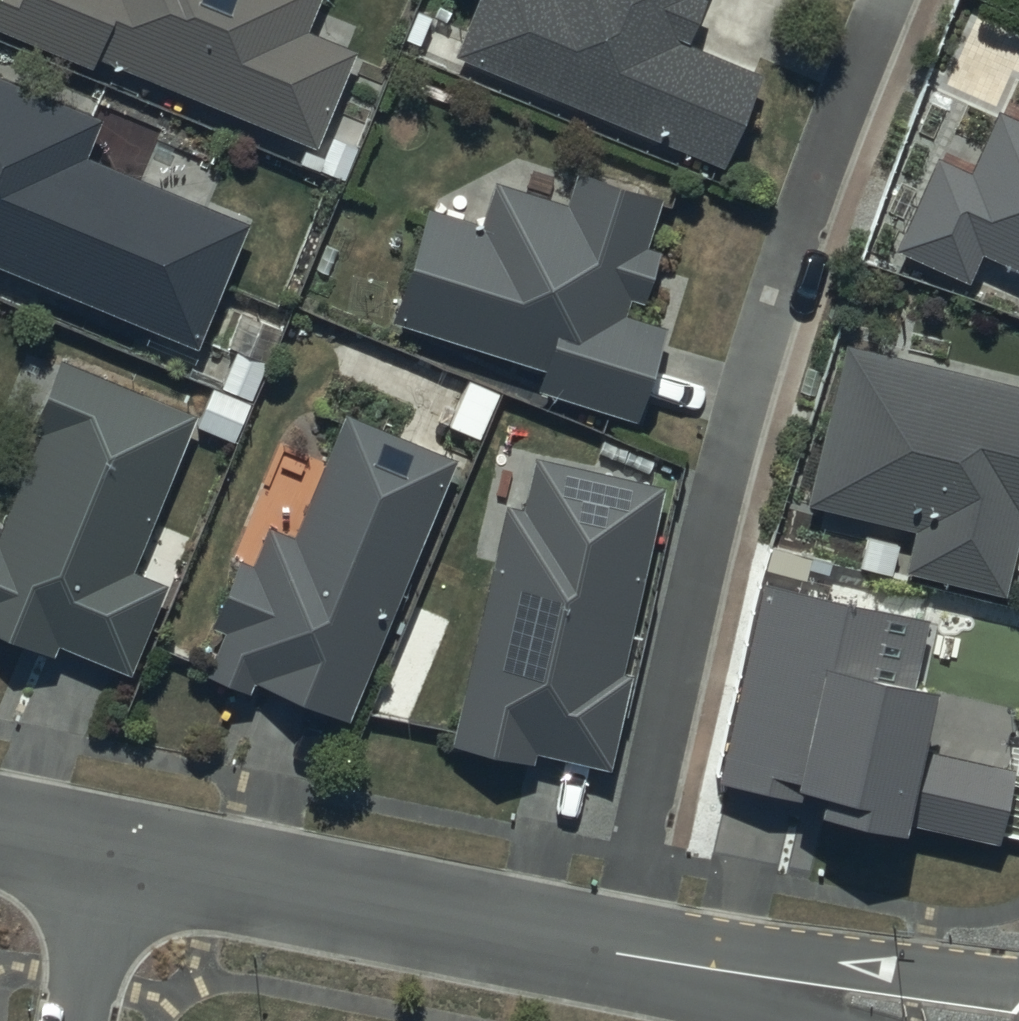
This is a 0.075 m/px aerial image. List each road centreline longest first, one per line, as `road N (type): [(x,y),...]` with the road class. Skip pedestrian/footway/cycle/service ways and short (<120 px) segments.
road 1 (residential): [(883,0),(780,280),(707,545),(612,952)]
road 2 (residential): [(110,856),(612,952)]
road 3 (residential): [(612,952),(972,1020)]
road 4 (residential): [(78,1020),(110,856)]

